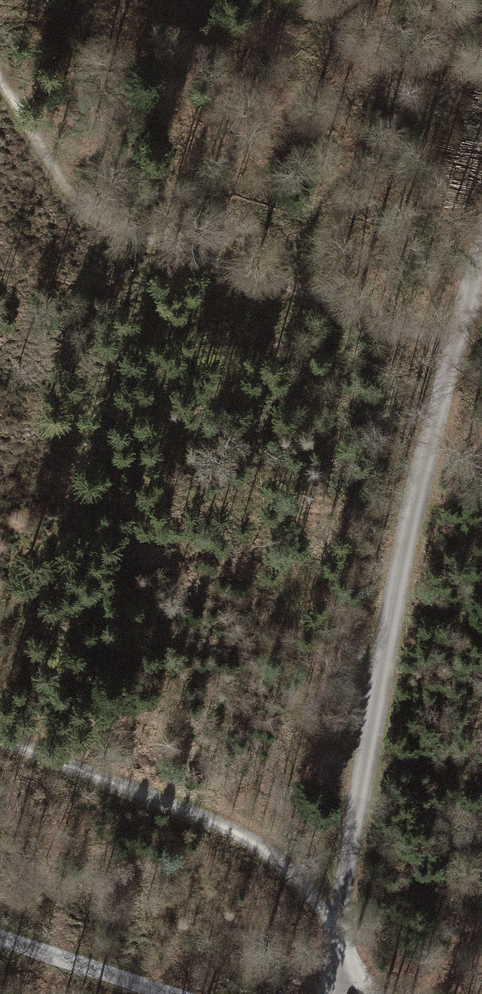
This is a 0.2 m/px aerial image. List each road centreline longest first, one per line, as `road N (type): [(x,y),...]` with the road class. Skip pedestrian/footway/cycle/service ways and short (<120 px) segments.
road 1 (track): [(481,260),(374,670),(338,929)]
road 2 (track): [(0,74),(43,173),(100,219),(400,328),(481,318)]
road 3 (track): [(0,735),(204,818),(274,857),(338,929)]
road 4 (track): [(0,934),(192,993)]

